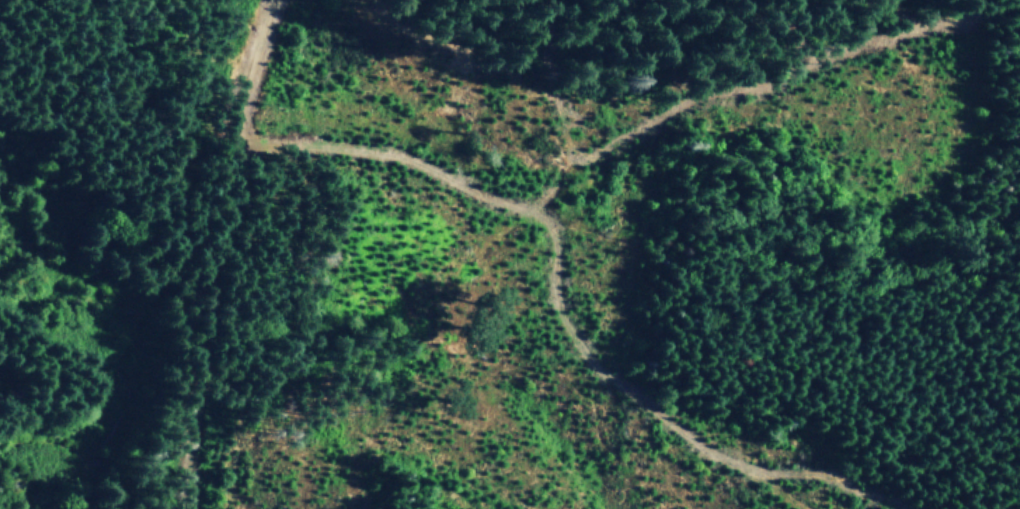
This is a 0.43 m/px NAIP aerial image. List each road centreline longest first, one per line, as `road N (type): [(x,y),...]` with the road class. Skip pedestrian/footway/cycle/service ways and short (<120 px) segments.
road 1 (track): [(240,120),(412,159),(522,206),(545,221),(550,310),(579,357),(730,459),(766,474),(801,469),(845,482),(898,508)]
road 2 (track): [(275,0),(249,44),(193,508)]
road 3 (track): [(571,156),(660,117),(767,91),(826,56),(1015,0)]
road 4 (track): [(530,211),(571,156),(545,53)]

